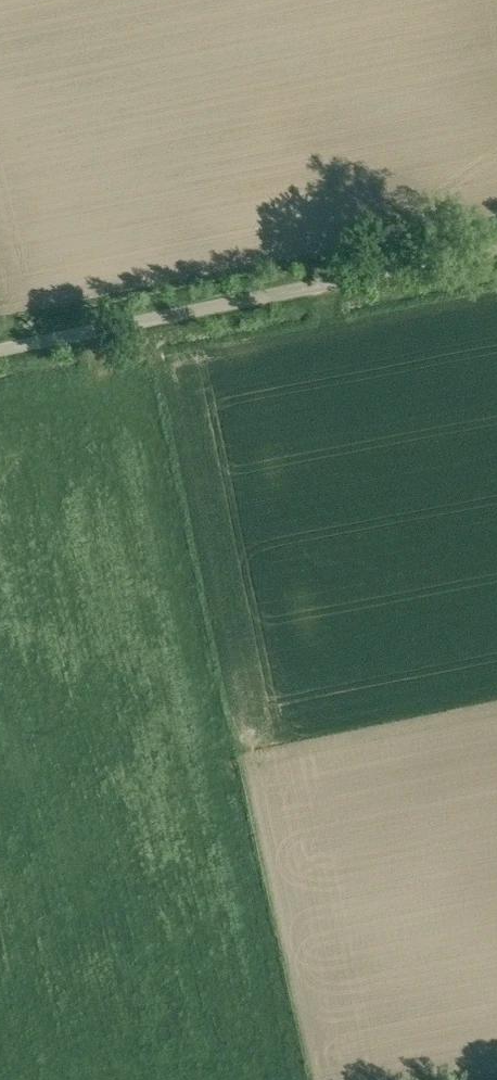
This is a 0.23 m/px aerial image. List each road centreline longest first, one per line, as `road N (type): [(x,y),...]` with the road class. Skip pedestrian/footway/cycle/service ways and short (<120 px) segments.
road 1 (unclassified): [(0,347),(496,248)]

